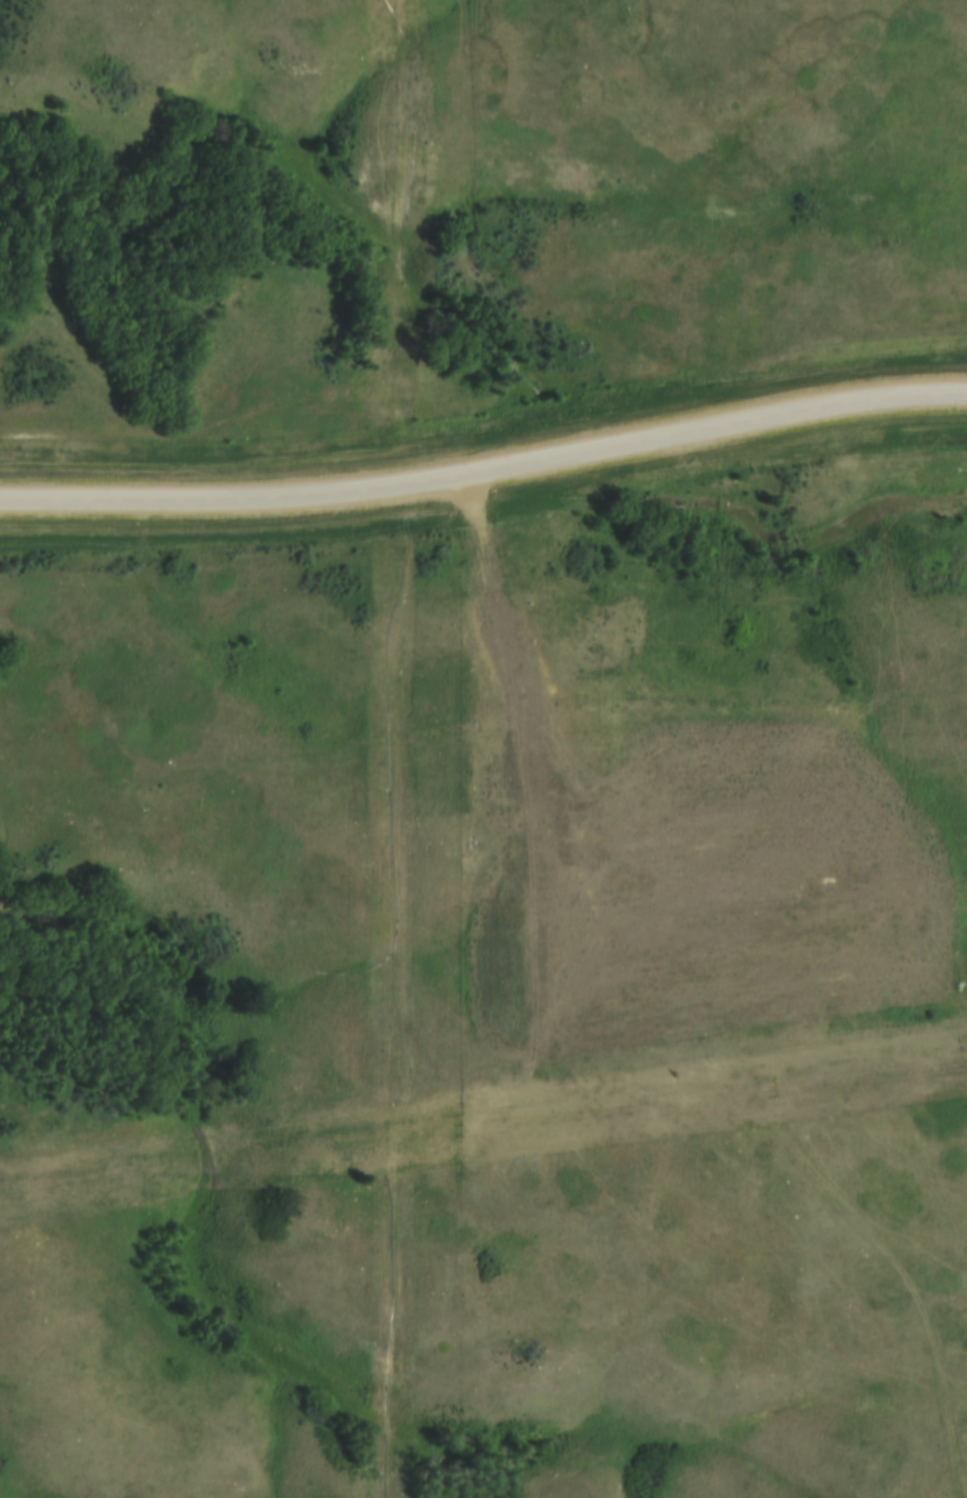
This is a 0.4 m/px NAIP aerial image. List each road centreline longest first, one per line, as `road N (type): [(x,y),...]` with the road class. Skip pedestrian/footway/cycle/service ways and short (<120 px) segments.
road 1 (tertiary): [(966,397),(837,402),(471,473),(273,499),(0,503)]

